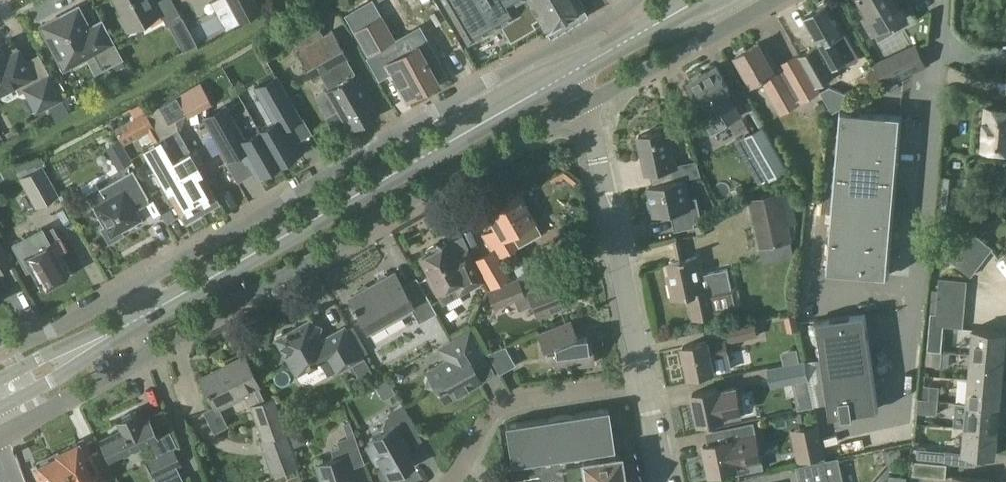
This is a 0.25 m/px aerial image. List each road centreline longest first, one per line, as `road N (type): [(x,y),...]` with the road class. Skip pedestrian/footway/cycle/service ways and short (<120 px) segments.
road 1 (residential): [(0,435),(586,108)]
road 2 (tertiary): [(139,319),(578,72)]
road 3 (residential): [(566,43),(126,287)]
road 4 (residential): [(645,378),(586,108)]
road 5 (residential): [(450,481),(489,412),(504,403),(645,378)]
road 6 (residential): [(586,108),(775,0)]
road 7 (tertiary): [(0,407),(139,319)]
road 8 (tertiary): [(139,319),(0,379)]
road 9 (tertiary): [(578,72),(703,0)]
road 10 (residential): [(126,287),(18,344)]

